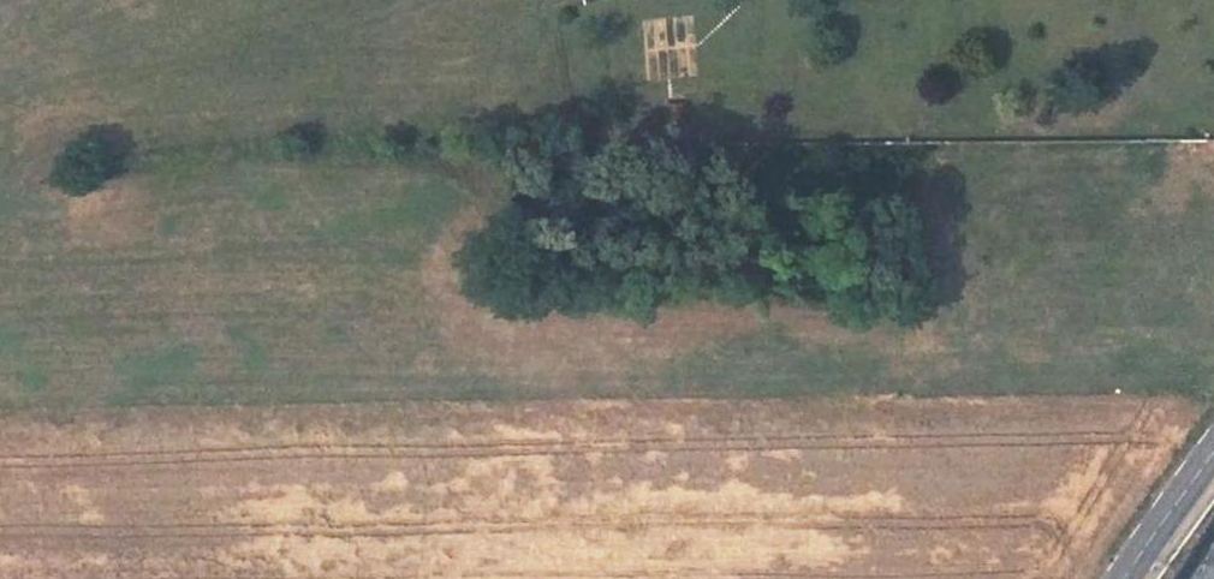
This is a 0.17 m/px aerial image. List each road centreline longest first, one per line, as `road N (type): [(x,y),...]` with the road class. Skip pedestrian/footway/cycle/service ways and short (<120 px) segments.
road 1 (tertiary): [(1126,578),(1213,447)]

